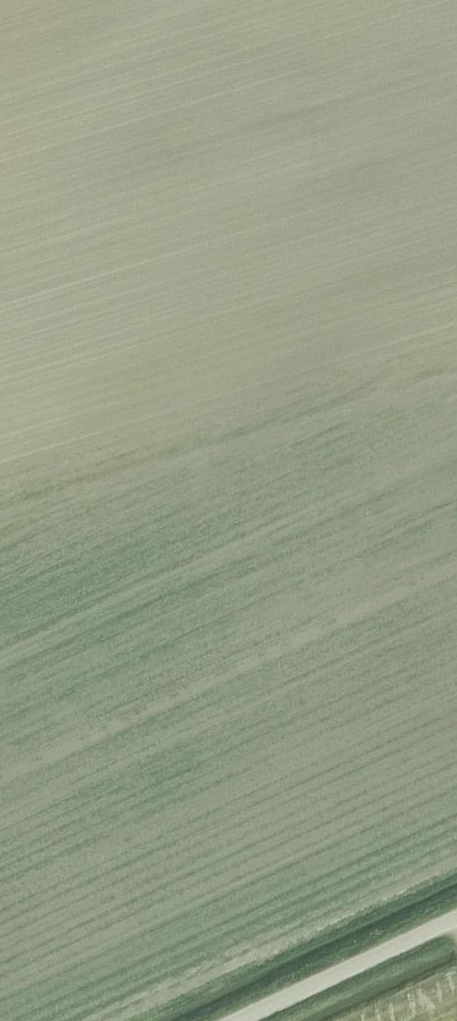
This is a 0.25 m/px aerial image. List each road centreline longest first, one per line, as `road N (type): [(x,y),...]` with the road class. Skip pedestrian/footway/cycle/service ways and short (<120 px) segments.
road 1 (unclassified): [(235,1020),(456,917)]

